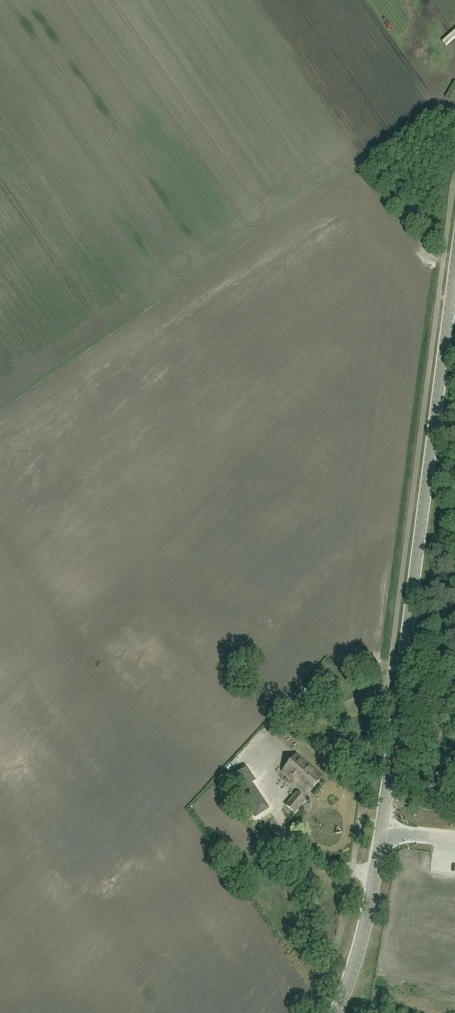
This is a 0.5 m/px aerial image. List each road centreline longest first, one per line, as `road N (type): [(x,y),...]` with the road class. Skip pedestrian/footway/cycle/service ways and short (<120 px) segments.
road 1 (tertiary): [(340,1012),(375,891),(454,278)]

